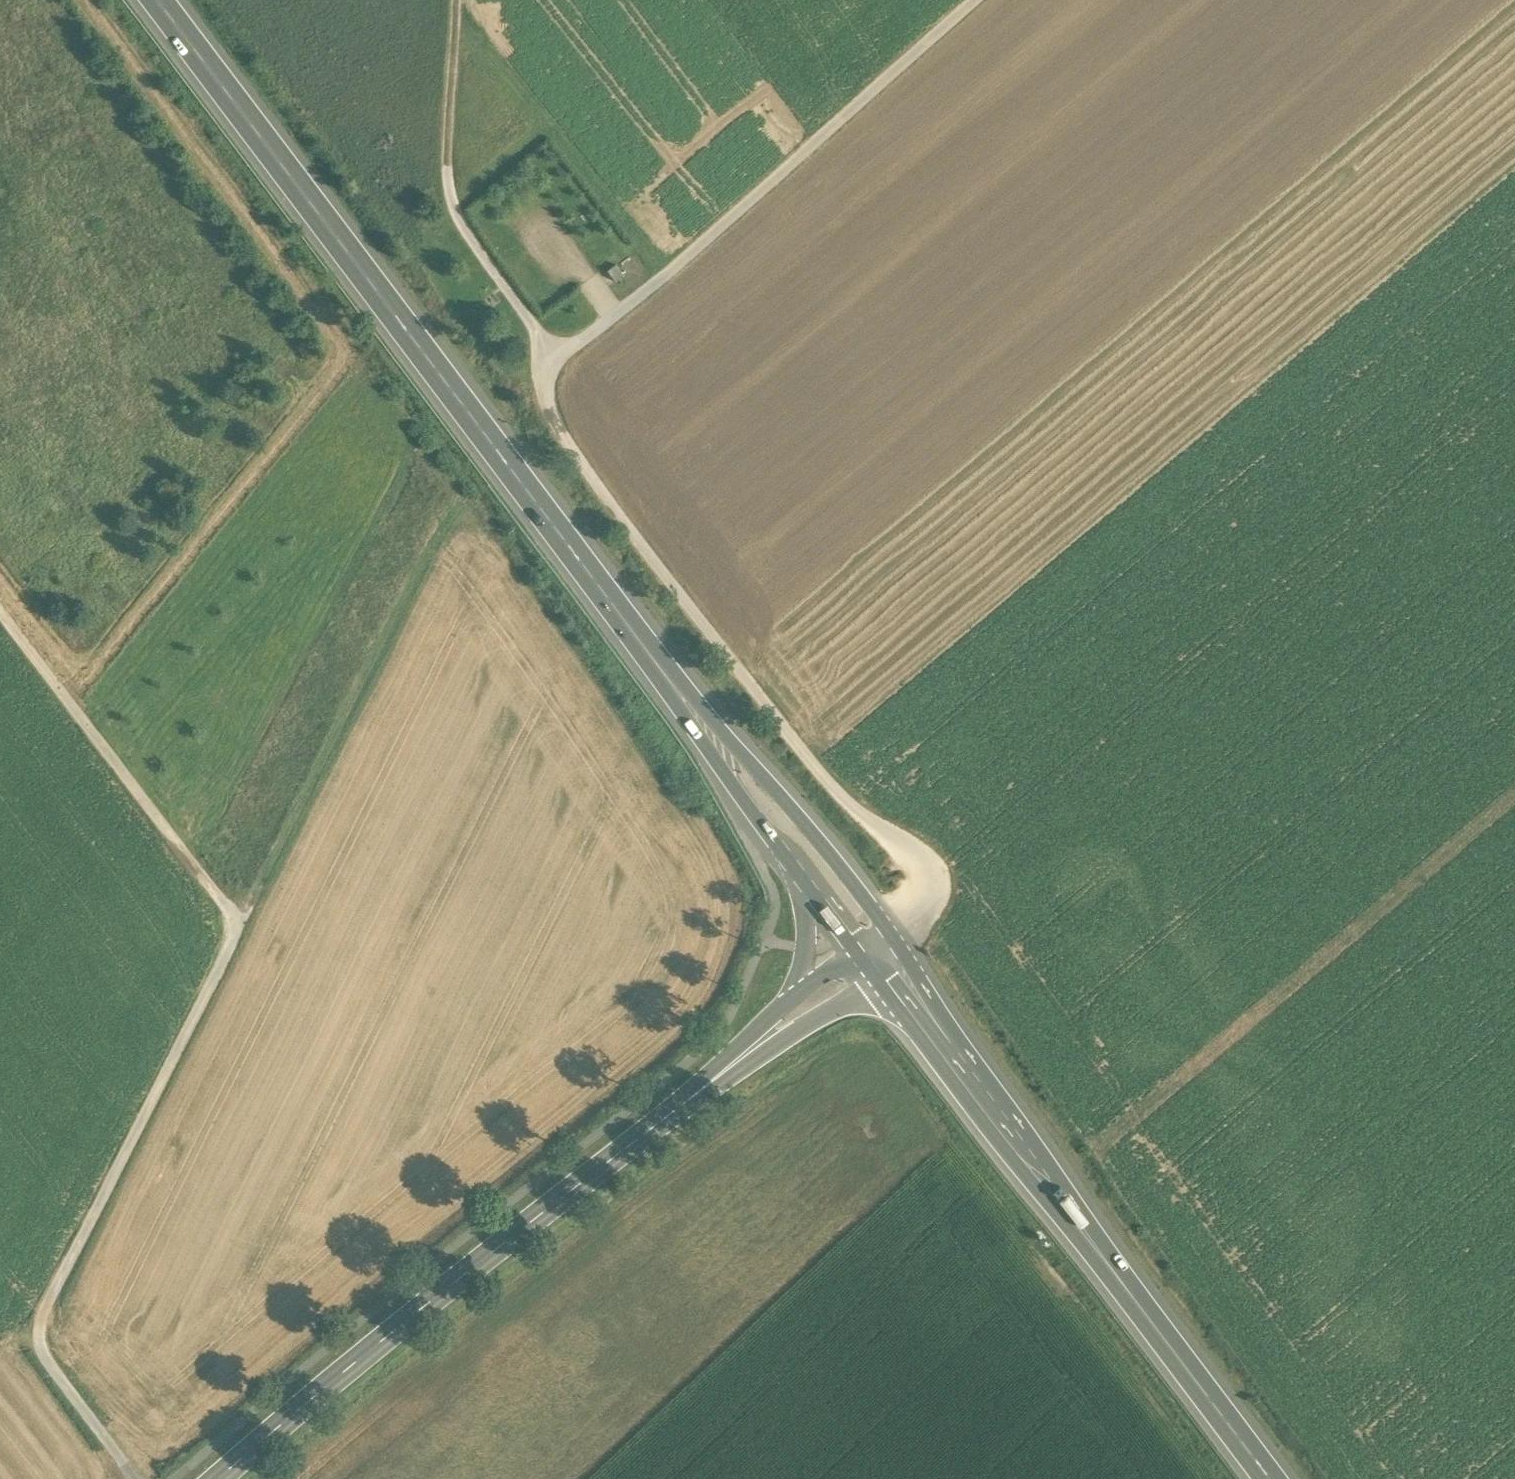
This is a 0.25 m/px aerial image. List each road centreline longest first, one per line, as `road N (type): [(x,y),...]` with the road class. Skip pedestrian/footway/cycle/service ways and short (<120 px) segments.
road 1 (track): [(976,0),(566,353),(547,379),(547,404),(560,432),(714,642),(860,818),(921,863)]
road 2 (primary): [(779,825),(165,0)]
road 3 (track): [(134,1478),(37,1340),(240,927),(0,616)]
road 4 (tertiary): [(220,1478),(769,1036)]
road 5 (primary): [(1275,1478),(1080,1227),(882,948)]
road 6 (track): [(457,502),(240,927)]
road 7 (track): [(558,363),(463,226),(448,164)]
road 8 (primary): [(779,825),(805,946),(790,1000),(769,1036)]
road 9 (track): [(459,0),(448,164)]
road 10 (primary): [(882,948),(779,825)]
road 11 (tertiary): [(769,1036),(882,948)]

